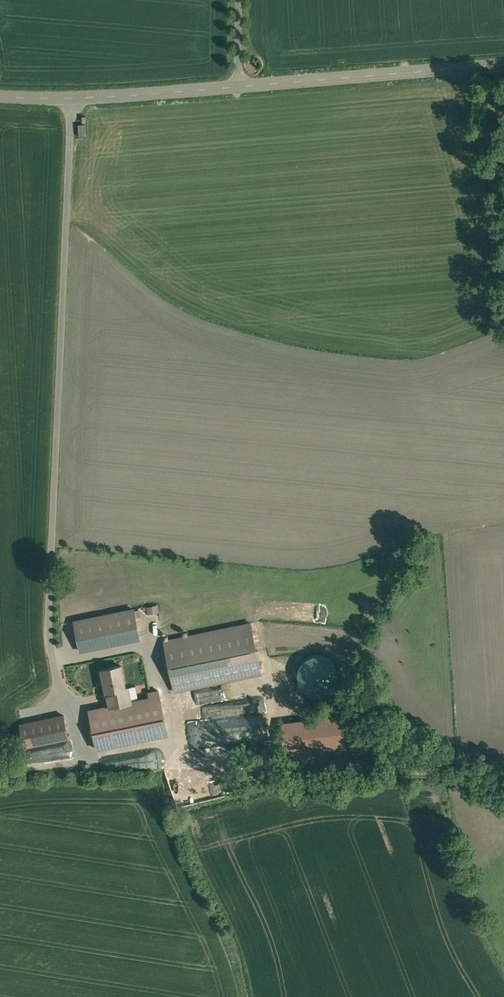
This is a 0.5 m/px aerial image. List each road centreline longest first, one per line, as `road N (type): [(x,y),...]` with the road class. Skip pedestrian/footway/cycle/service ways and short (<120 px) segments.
road 1 (tertiary): [(503,65),(73,98),(0,96)]

